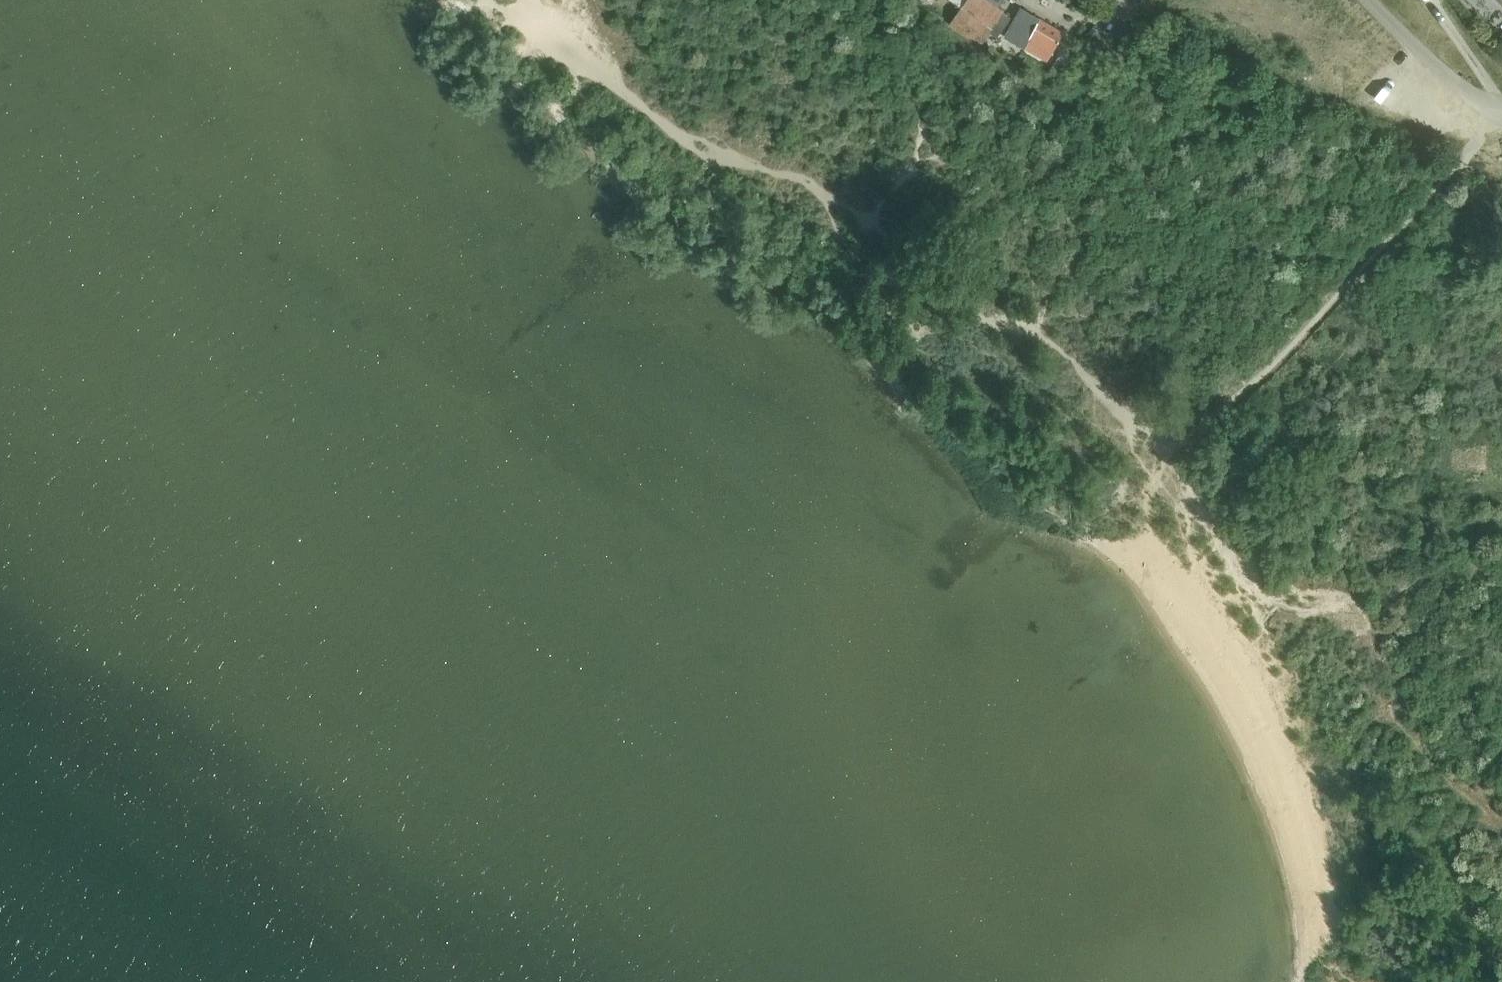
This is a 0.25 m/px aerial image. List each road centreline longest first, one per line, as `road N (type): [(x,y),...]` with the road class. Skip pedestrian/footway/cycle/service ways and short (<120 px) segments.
road 1 (unclassified): [(1498,114),(1477,104),(1373,0)]

